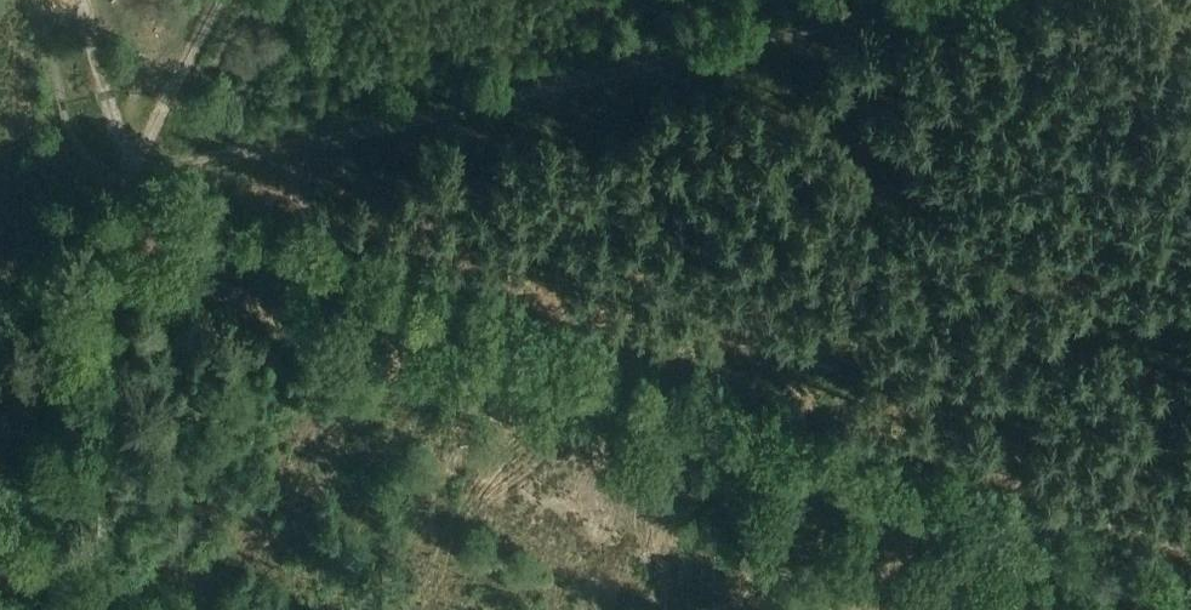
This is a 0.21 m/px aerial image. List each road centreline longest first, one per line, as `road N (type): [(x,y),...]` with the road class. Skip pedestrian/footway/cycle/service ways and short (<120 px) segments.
road 1 (track): [(939,0),(255,152),(135,170),(83,0)]
road 2 (track): [(1043,609),(121,248)]
road 3 (track): [(32,609),(102,274)]
road 4 (track): [(141,195),(135,170),(219,0)]
road 5 (track): [(31,341),(121,248)]

